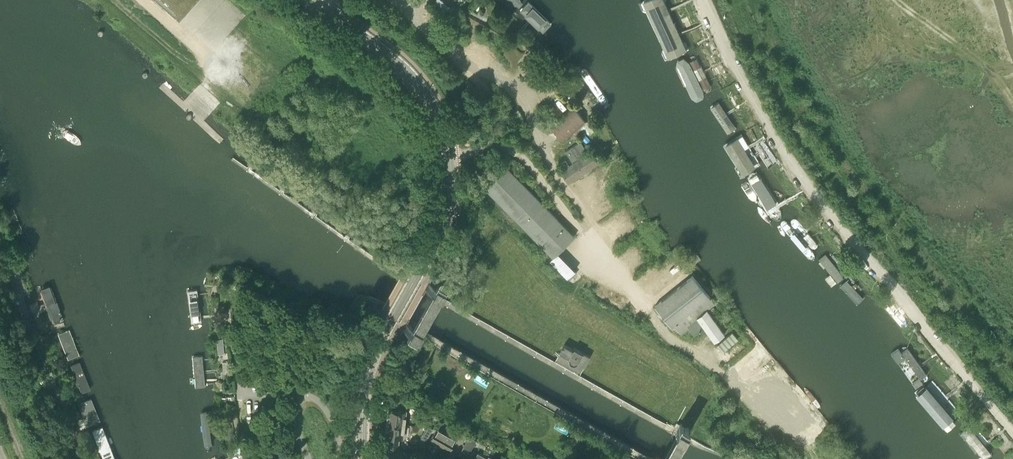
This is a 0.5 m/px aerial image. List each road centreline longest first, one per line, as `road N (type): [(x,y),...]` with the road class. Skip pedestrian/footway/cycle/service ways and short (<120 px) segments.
road 1 (unclassified): [(1012,433),(805,184),(704,0)]
road 2 (tertiary): [(362,454),(370,369),(438,235),(447,154),(415,79),(327,8)]
road 3 (residential): [(83,458),(22,296)]

